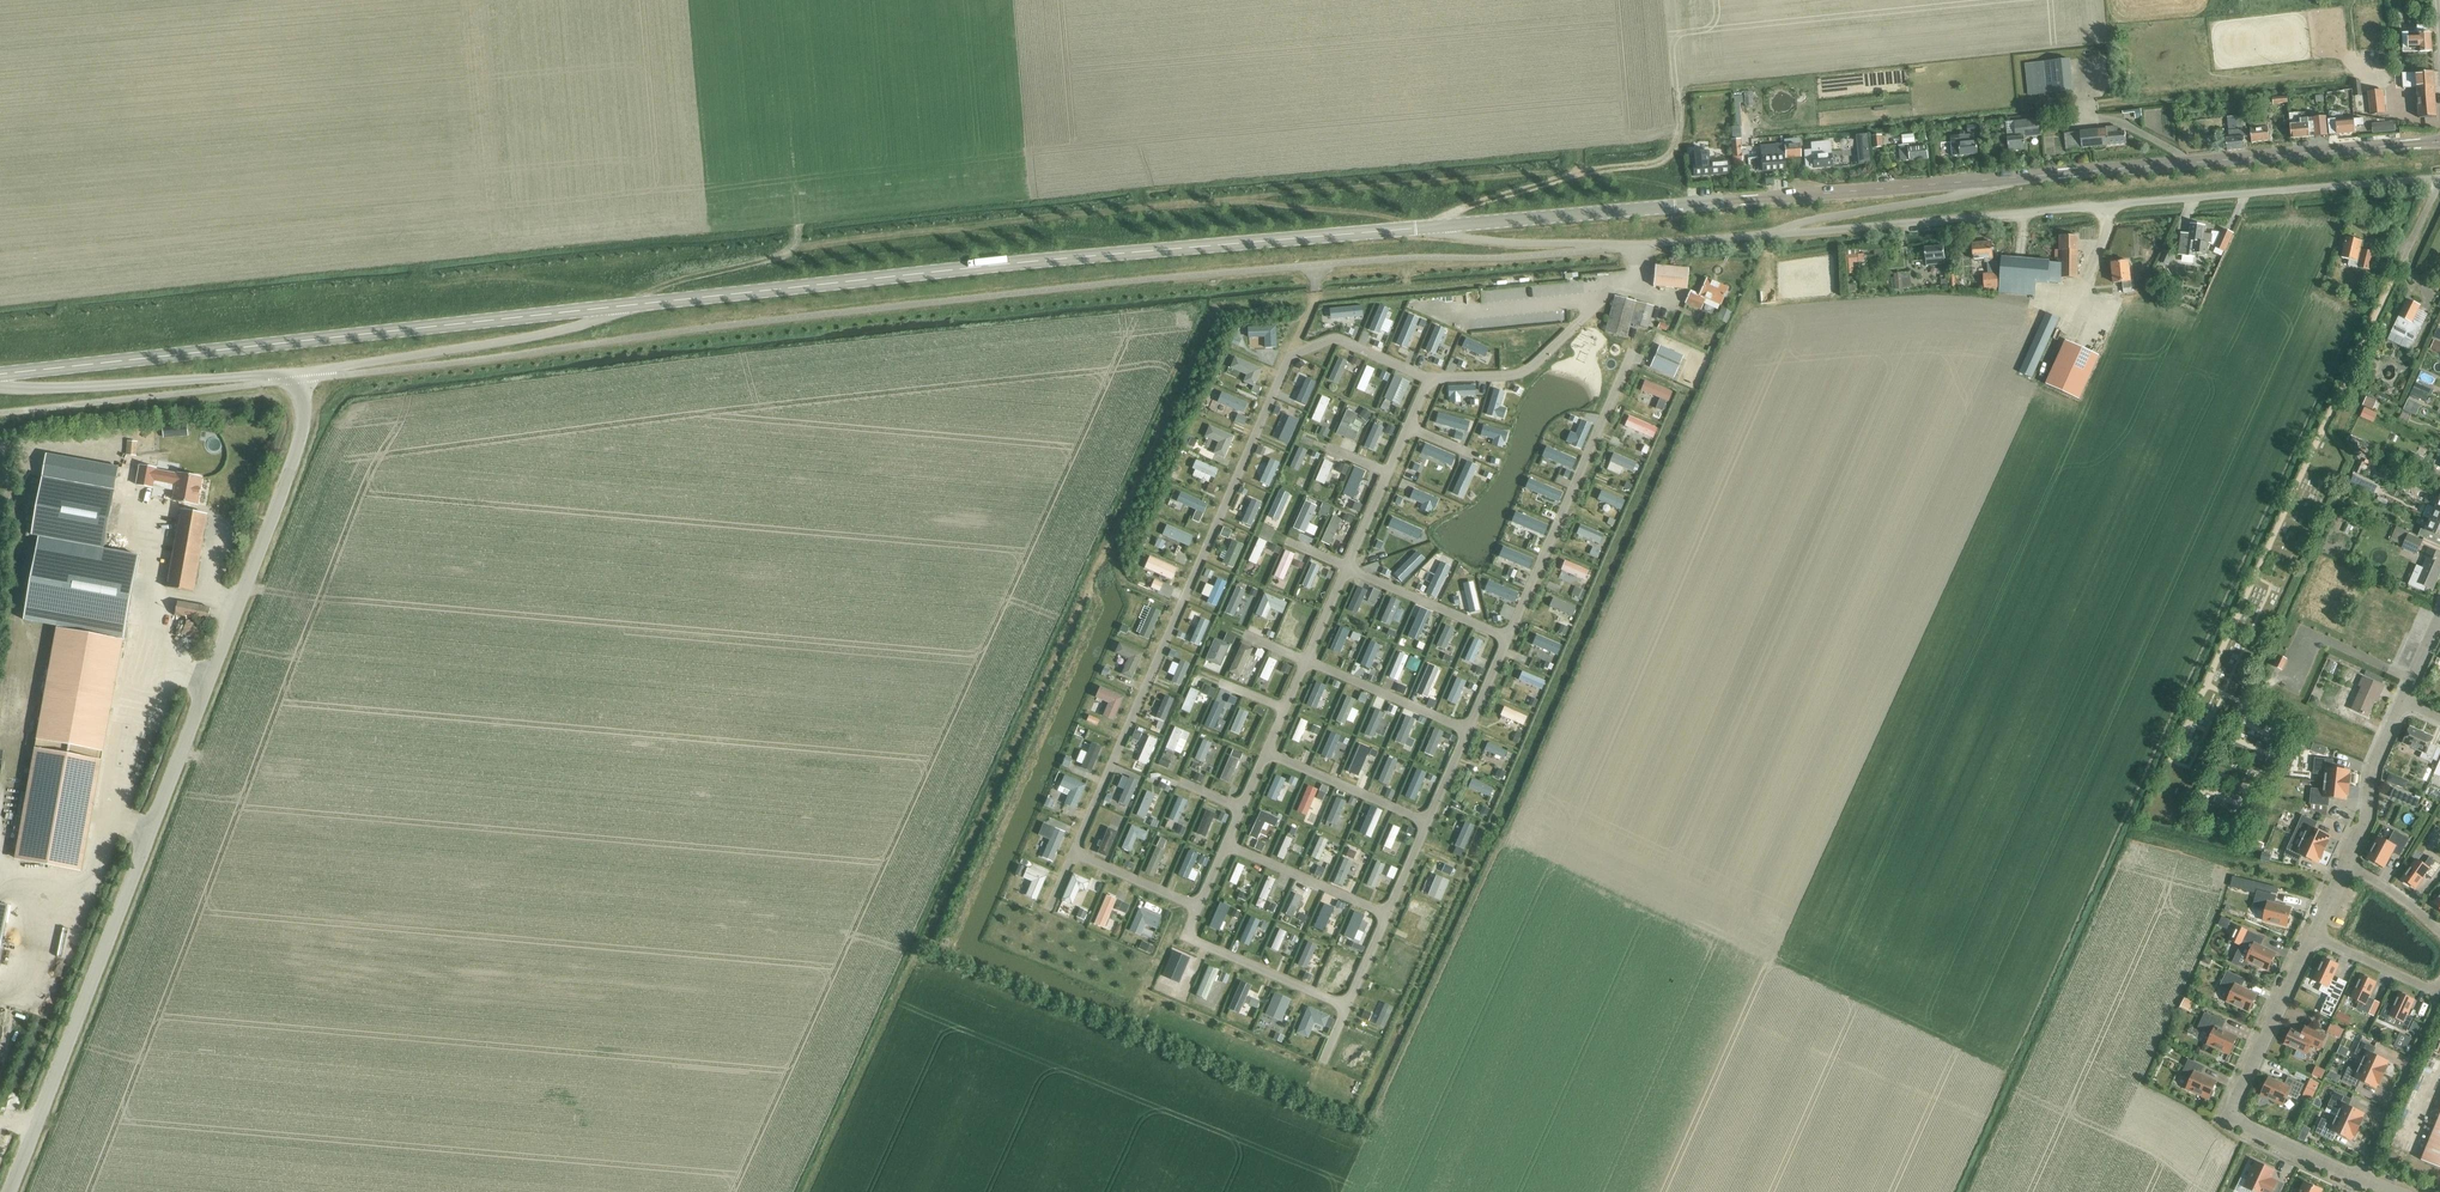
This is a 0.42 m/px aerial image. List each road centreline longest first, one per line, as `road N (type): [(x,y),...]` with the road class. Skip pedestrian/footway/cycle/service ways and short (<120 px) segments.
road 1 (unclassified): [(9,1191),(298,439),(300,371)]
road 2 (secondary): [(611,307),(1442,226)]
road 3 (residential): [(1769,234),(2437,179)]
road 4 (secondary): [(0,374),(611,307)]
road 5 (secondary): [(1442,226),(1980,179)]
road 6 (secondary): [(1980,179),(2439,141)]
road 7 (residential): [(2358,1178),(2234,1113),(2314,936)]
road 8 (unclassified): [(300,371),(578,327),(610,315),(611,307)]
road 9 (unclassified): [(0,386),(300,371)]
road 10 (track): [(1678,137),(1663,161),(1553,180),(1469,206),(1442,226)]
road 11 (residential): [(1769,234),(1951,198),(1980,179)]
road 12 (residential): [(1644,244),(1484,240),(1442,226)]
road 13 (residential): [(2358,1178),(2439,998)]
road 14 (residential): [(2346,866),(2402,699)]
road 15 (residential): [(2314,936),(2439,992)]
road 16 (residential): [(1644,244),(1769,234)]

